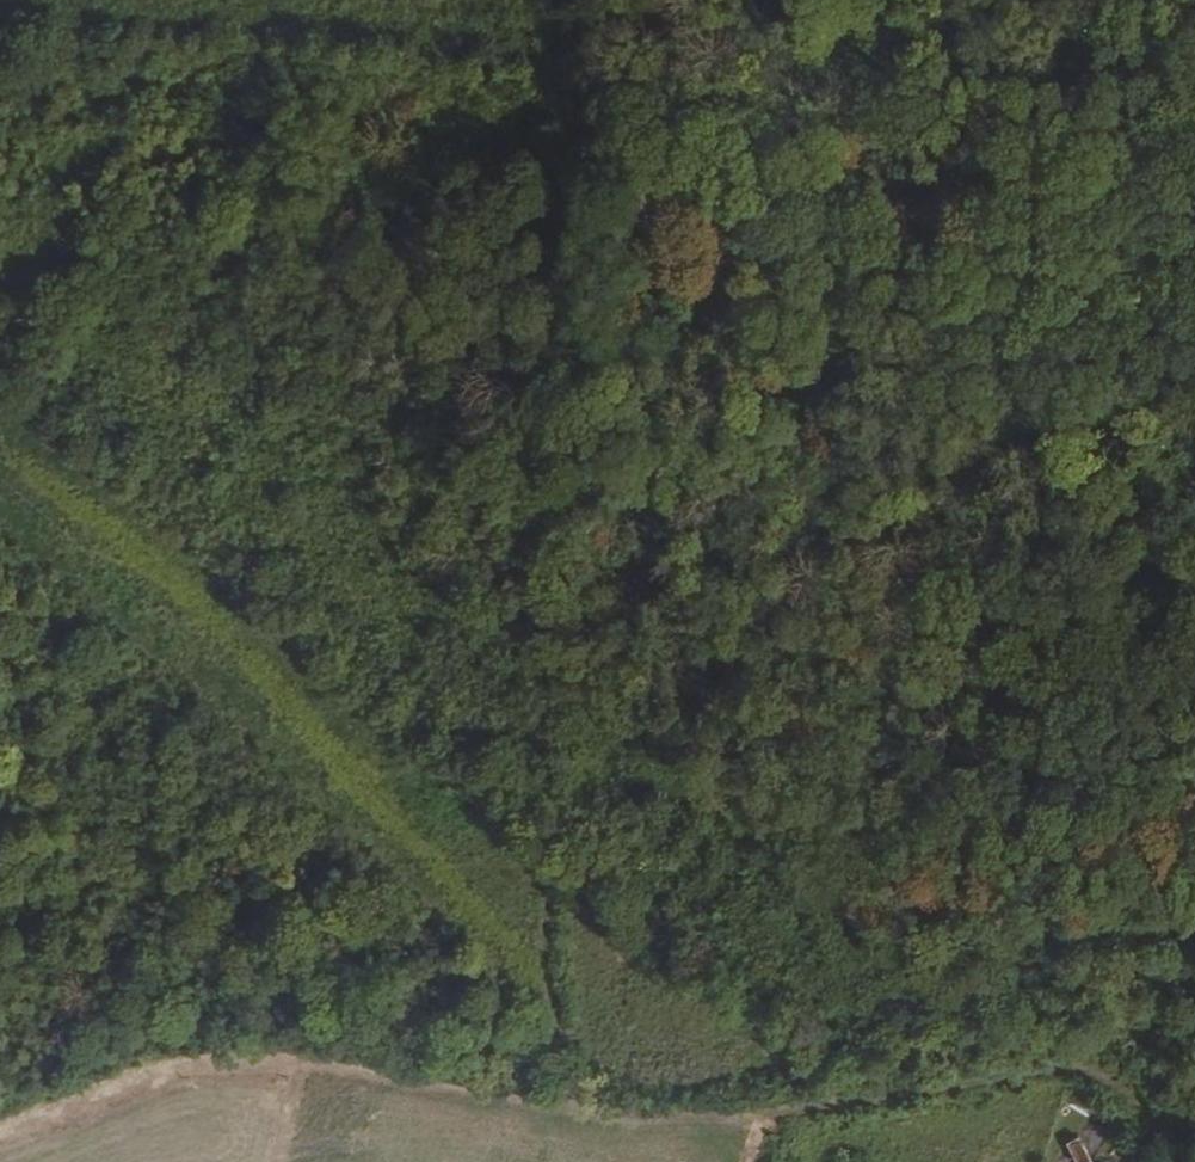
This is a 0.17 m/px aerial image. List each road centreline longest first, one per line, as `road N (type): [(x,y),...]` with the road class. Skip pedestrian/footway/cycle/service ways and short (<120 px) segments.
road 1 (track): [(1194,1115),(1147,1084),(1048,1069),(824,1108),(626,1117),(276,1054),(177,1064),(54,1160),(0,1155)]

